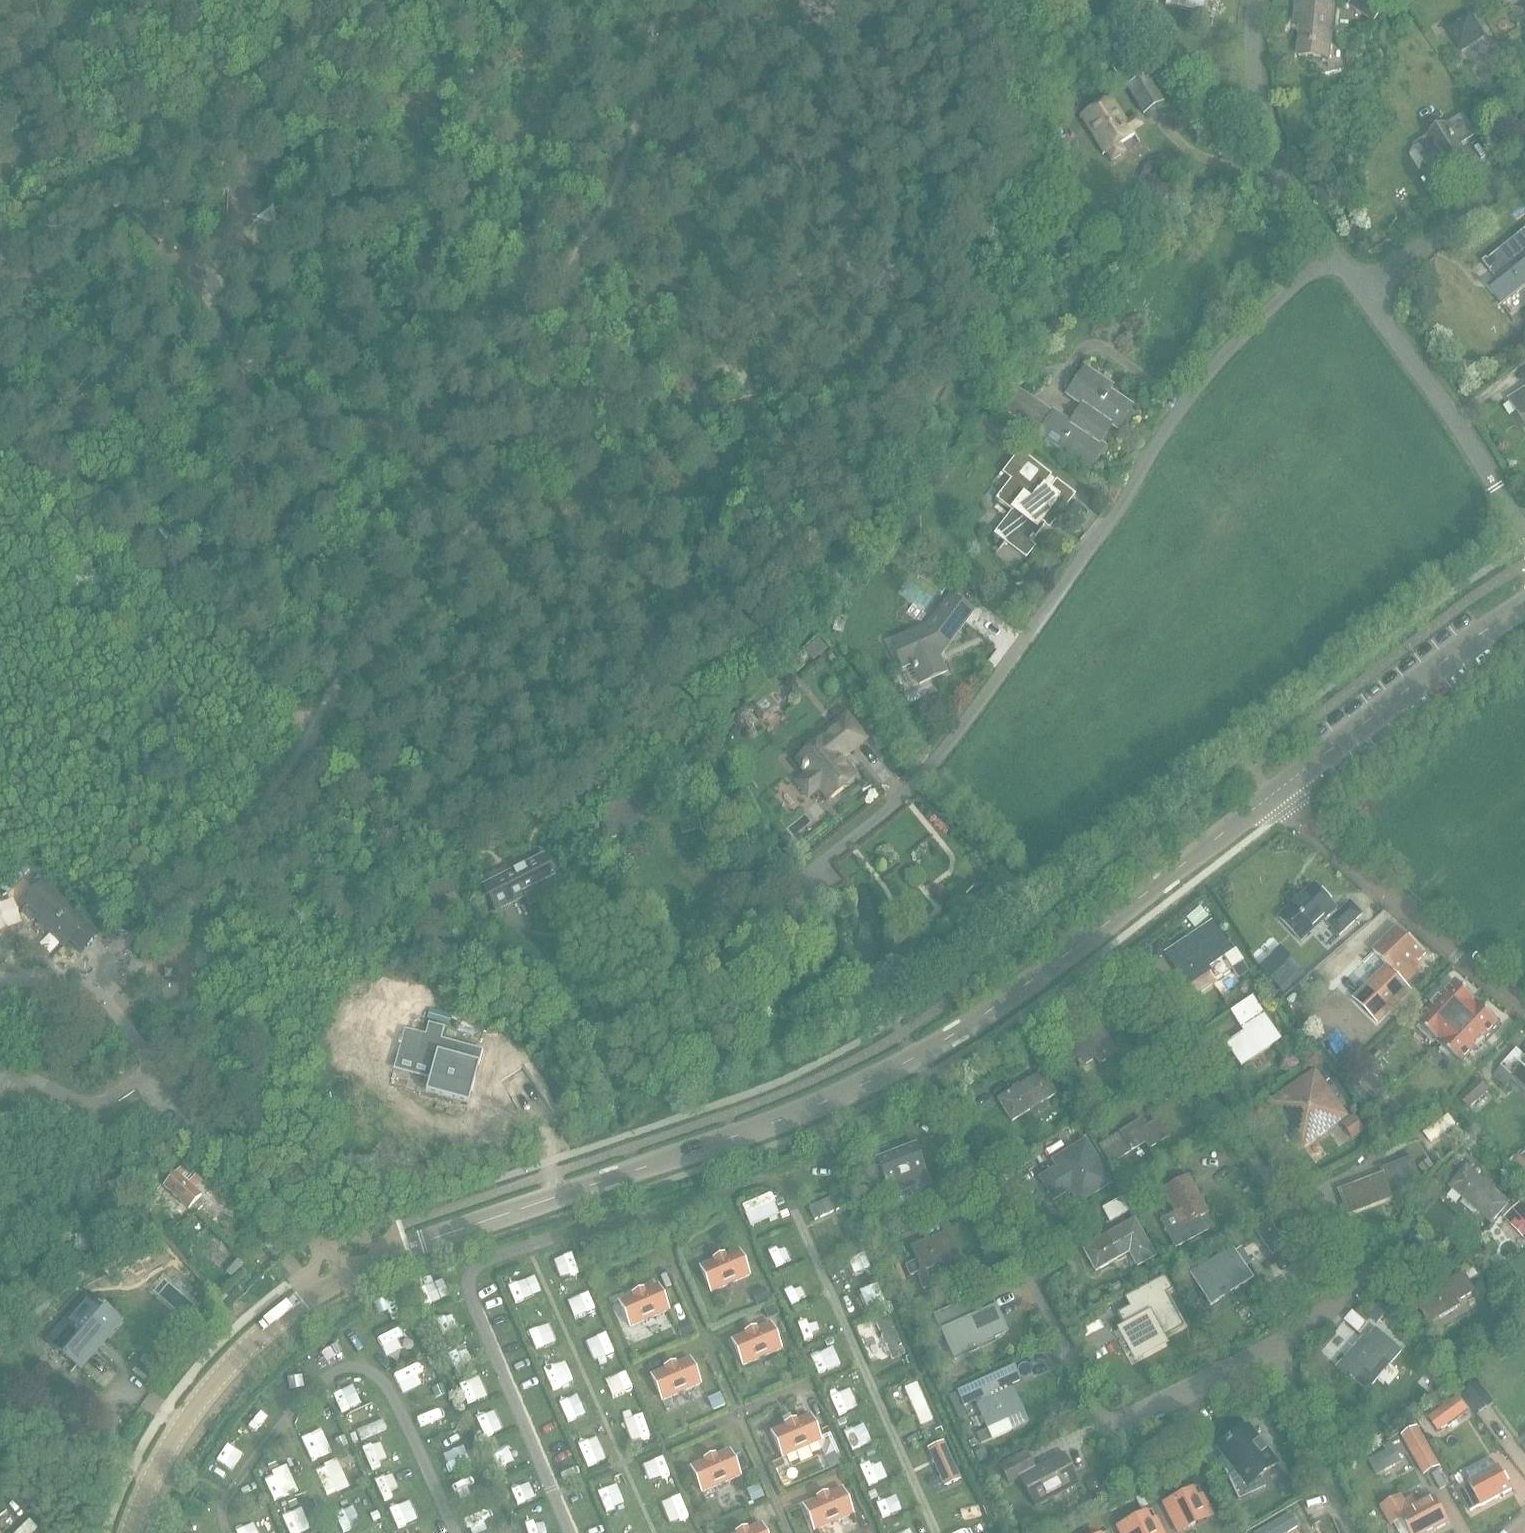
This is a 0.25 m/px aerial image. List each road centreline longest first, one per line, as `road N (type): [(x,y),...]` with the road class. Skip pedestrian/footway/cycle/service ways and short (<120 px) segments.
road 1 (track): [(193,881),(243,854),(287,813),(338,731),(506,630),(546,622),(590,648),(674,653),(748,636),(793,563),(917,416),(936,374),(982,133),(979,0)]
road 2 (tertiary): [(1273,794),(991,1008),(916,1055),(828,1101),(416,1242),(346,1275)]
road 3 (residential): [(1270,1351),(1108,1424),(935,1095)]
road 4 (residential): [(1117,966),(1338,1279),(1340,1303),(1270,1351)]
road 5 (tertiary): [(129,1532),(161,1460),(211,1388),(287,1313),(346,1275)]
road 6 (residential): [(1524,1008),(1273,794)]
road 7 (tertiary): [(1524,603),(1273,794)]
road 8 (residential): [(1335,260),(1270,167),(1249,94),(1253,0)]
road 9 (unclassified): [(346,1275),(153,1069)]
road 10 (residential): [(1175,447),(1241,360),(1335,260)]
road 11 (residential): [(1494,485),(1365,288)]
road 12 (residential): [(1524,148),(1479,197),(1365,288)]
road 13 (residential): [(1270,1351),(1352,1532)]
road 14 (unclassified): [(29,1078),(100,1102),(153,1069)]

